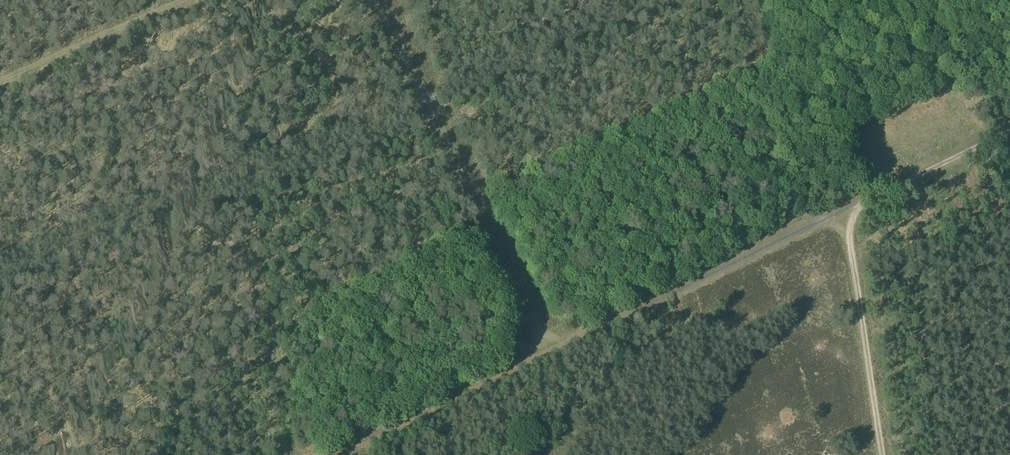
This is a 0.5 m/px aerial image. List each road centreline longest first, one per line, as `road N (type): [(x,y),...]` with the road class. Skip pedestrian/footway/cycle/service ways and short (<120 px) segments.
road 1 (track): [(317,454),(845,209)]
road 2 (track): [(1009,132),(845,209),(885,454)]
road 3 (track): [(549,347),(375,0)]
road 4 (track): [(216,0),(0,96)]

